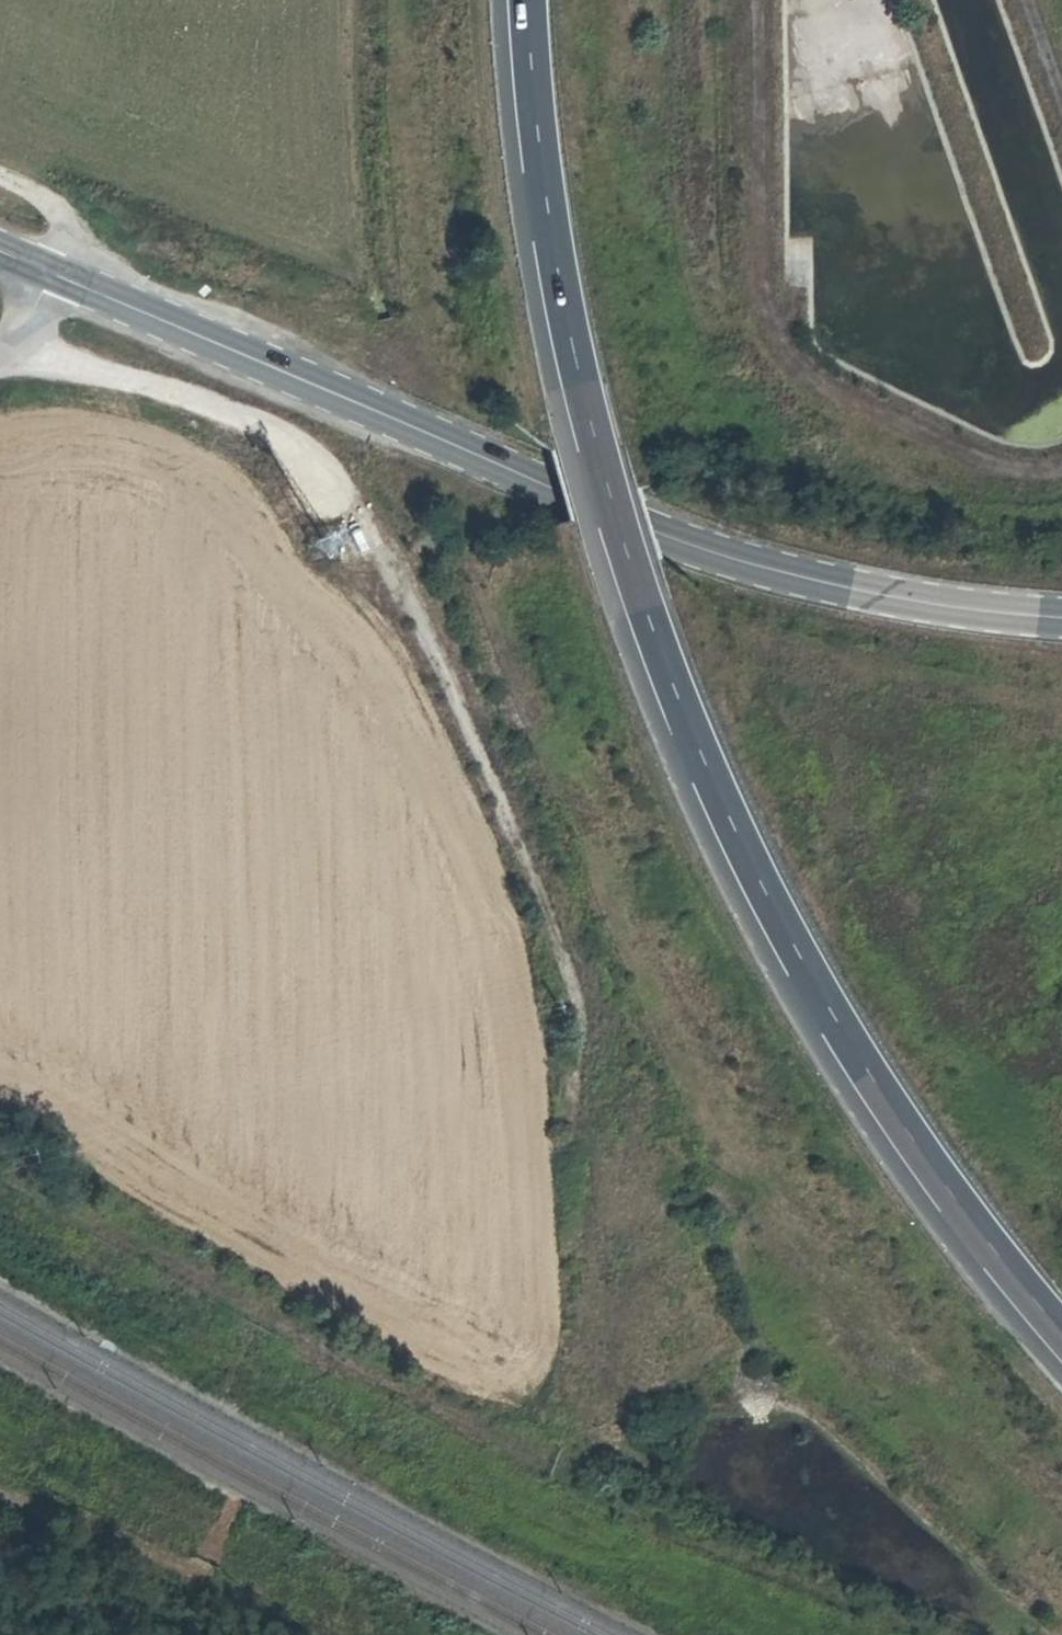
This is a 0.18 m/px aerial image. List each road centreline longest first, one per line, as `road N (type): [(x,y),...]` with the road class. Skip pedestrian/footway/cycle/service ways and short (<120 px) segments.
road 1 (motorway): [(525,0),(562,311),(588,431),(673,692),(729,824),(872,1082),(948,1194),(1061,1334)]
road 2 (secondary): [(1061,617),(886,595),(732,555),(51,276)]
road 3 (track): [(15,333),(56,365),(110,373),(279,429),(352,495),(406,589),(511,815),(582,1009)]
road 4 (track): [(0,1489),(203,1582),(293,1634)]
road 5 (track): [(0,175),(57,200),(75,229),(51,276)]

